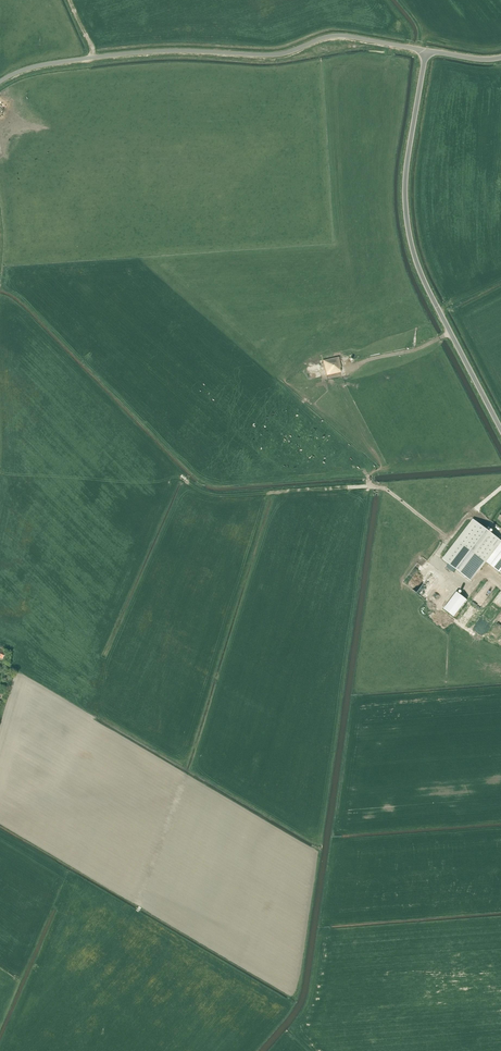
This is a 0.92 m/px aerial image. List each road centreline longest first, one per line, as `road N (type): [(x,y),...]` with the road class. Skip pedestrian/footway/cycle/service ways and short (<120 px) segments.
road 1 (unclassified): [(0,81),(95,57),(287,54),(346,35),(427,51)]
road 2 (tertiary): [(500,428),(411,242),(406,181),(427,51)]

